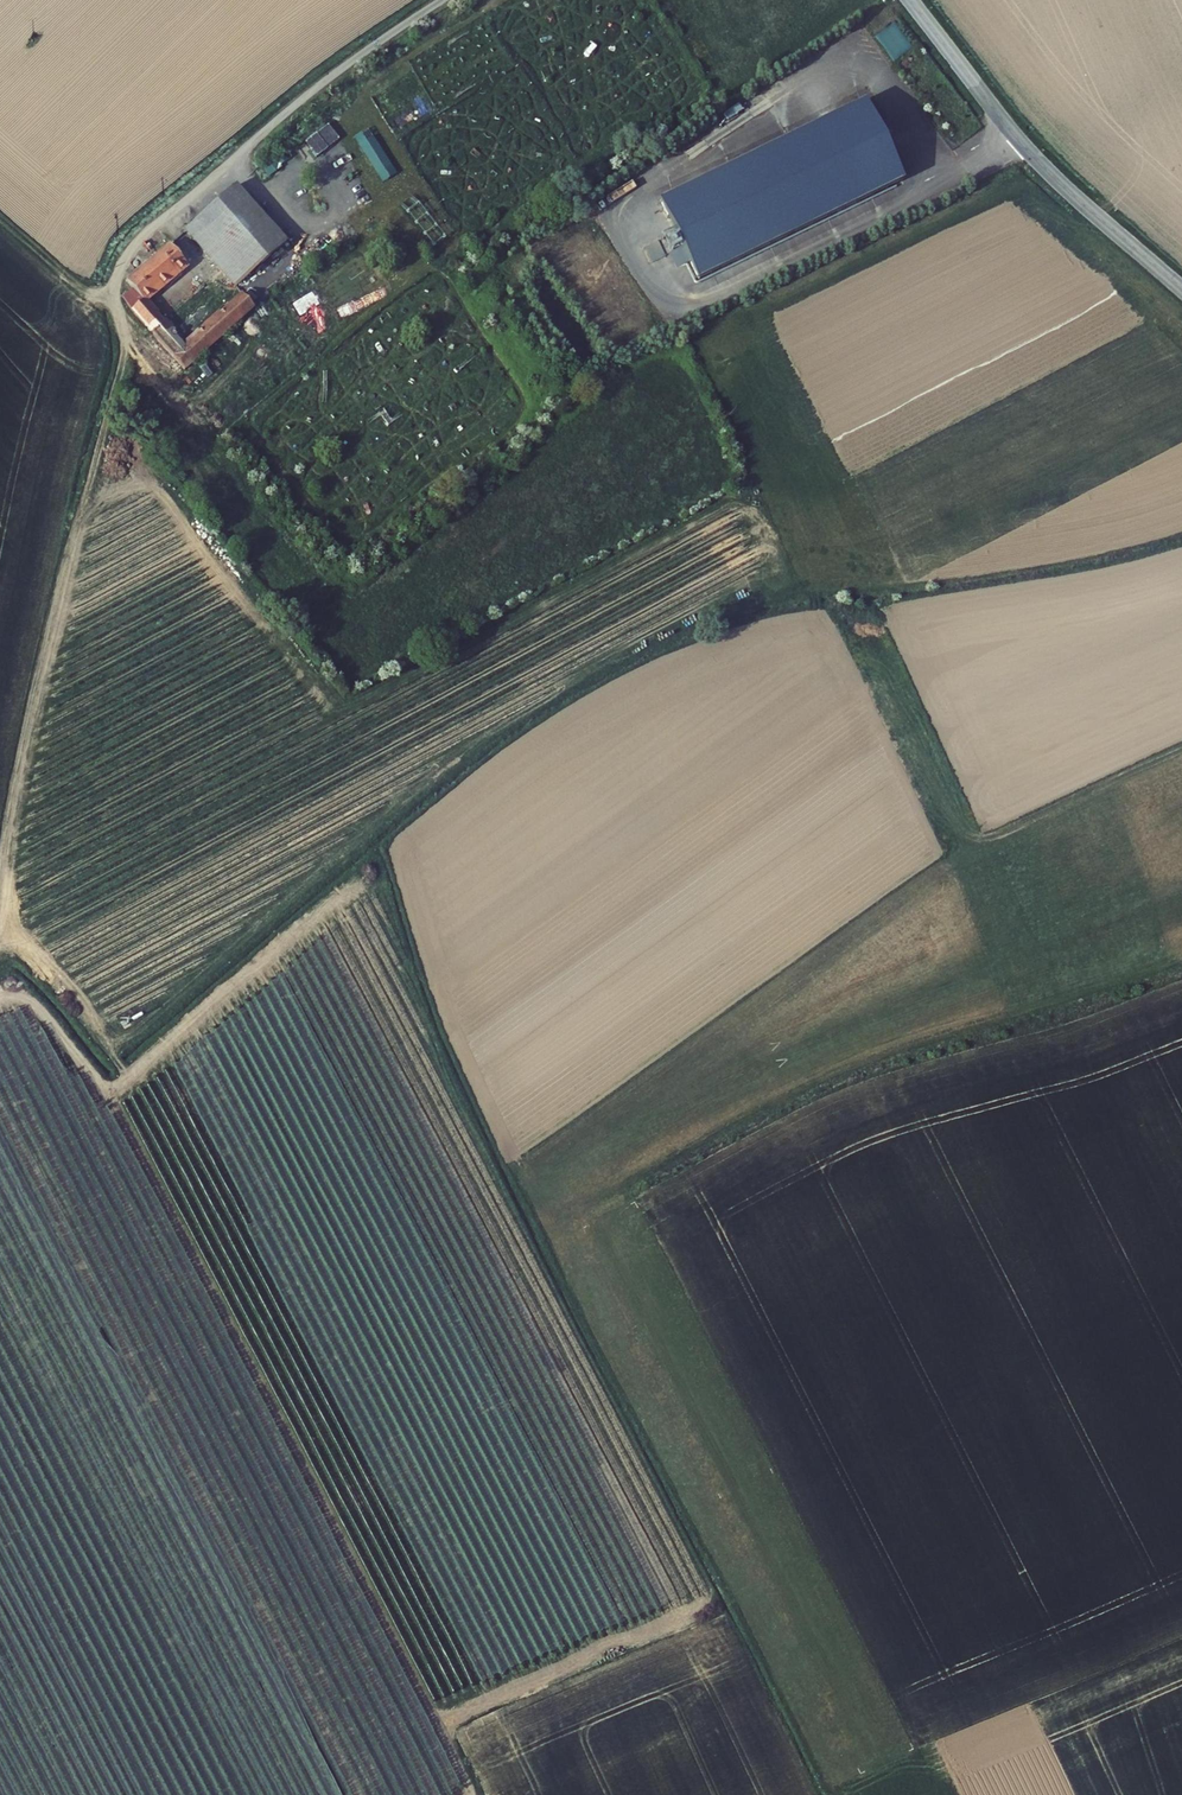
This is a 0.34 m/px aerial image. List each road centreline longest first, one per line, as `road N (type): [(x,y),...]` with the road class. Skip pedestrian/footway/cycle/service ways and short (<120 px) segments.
road 1 (track): [(119,314),(125,341),(19,721),(0,835)]
road 2 (unclassified): [(119,314),(117,276),(141,239),(334,73),(445,0)]
road 3 (tertiary): [(911,0),(1038,160),(1181,288)]
road 4 (track): [(346,209),(281,220),(230,165)]

